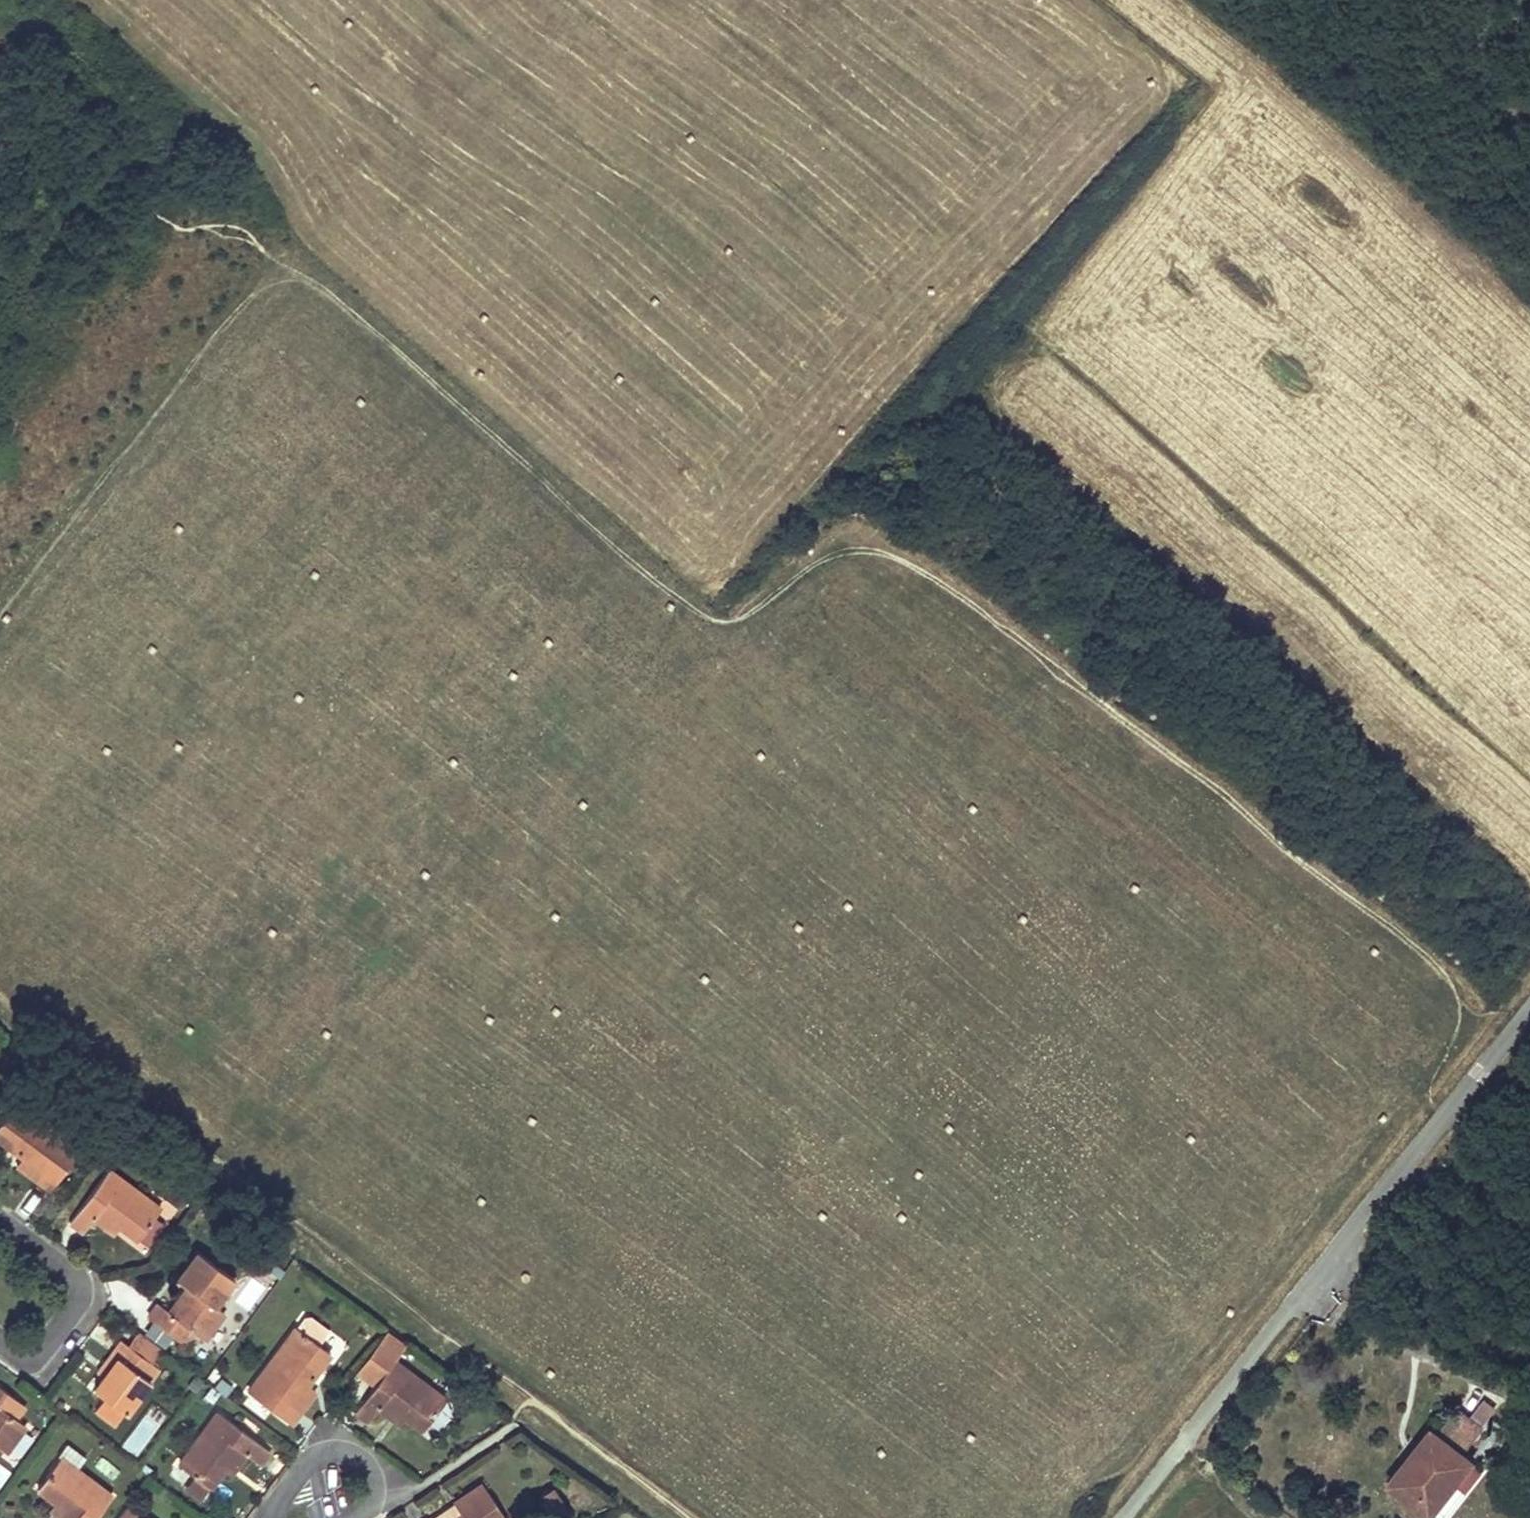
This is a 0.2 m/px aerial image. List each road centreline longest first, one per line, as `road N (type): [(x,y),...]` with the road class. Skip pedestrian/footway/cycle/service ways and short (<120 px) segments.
road 1 (track): [(686,1517),(0,991)]
road 2 (unclassified): [(1122,1517),(1529,1007)]
road 3 (residential): [(0,1216),(71,1272),(83,1293),(44,1348),(16,1353),(3,1345)]
road 4 (residential): [(372,1505),(357,1459),(322,1454),(273,1517)]

